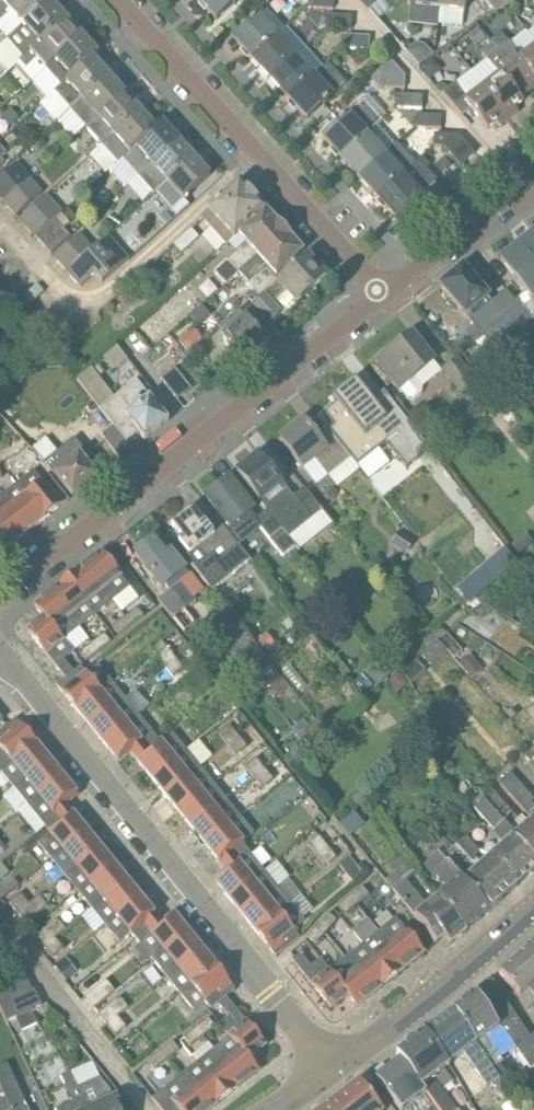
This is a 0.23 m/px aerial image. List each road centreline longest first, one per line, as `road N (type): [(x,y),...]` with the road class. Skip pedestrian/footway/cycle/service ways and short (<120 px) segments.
road 1 (residential): [(334,1070),(0,655)]
road 2 (residential): [(0,595),(385,294)]
road 3 (residential): [(385,294),(118,0)]
road 4 (tertiary): [(334,1070),(533,909)]
road 5 (residential): [(148,1109),(0,927)]
road 6 (residential): [(385,294),(533,177)]

